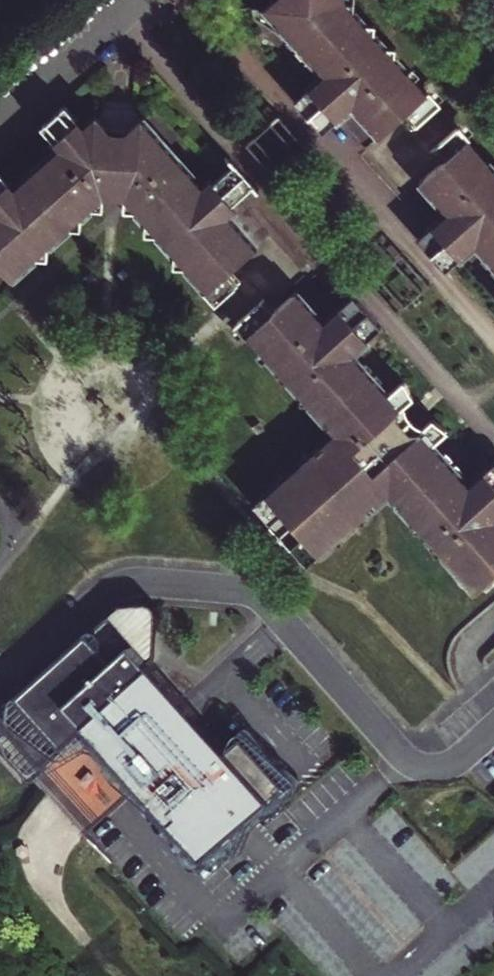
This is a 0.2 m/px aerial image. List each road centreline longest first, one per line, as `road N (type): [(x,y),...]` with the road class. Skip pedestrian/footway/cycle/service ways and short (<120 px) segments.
road 1 (residential): [(0,670),(21,663),(124,581),(238,586),(266,598),(404,756),(455,761),(493,732)]
road 2 (residential): [(0,126),(142,0)]

